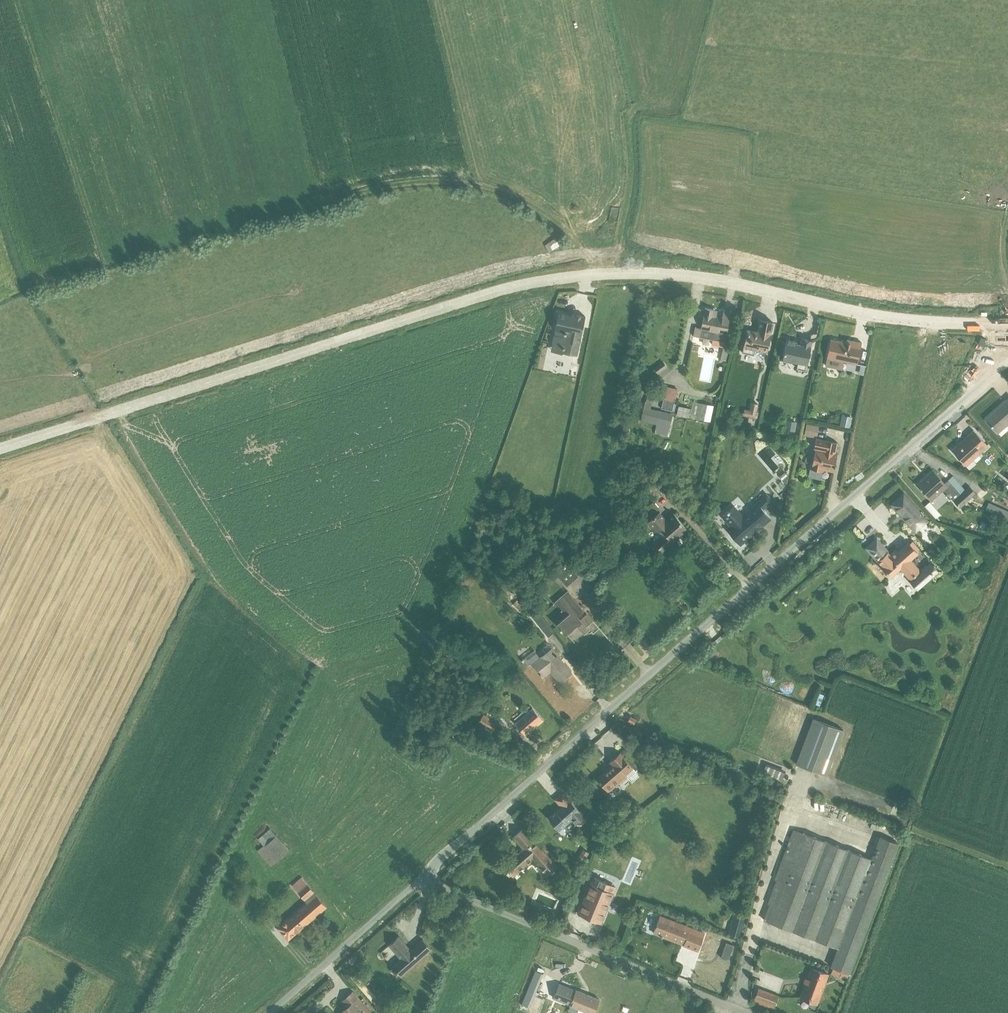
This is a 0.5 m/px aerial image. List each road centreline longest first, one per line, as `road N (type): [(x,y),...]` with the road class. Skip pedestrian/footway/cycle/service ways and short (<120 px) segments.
road 1 (residential): [(0,448),(503,289),(579,275),(701,277),(871,314),(1007,322)]
road 2 (residential): [(424,878),(1007,360)]
road 3 (residential): [(752,1012),(424,878)]
road 4 (residential): [(271,1012),(424,878)]

